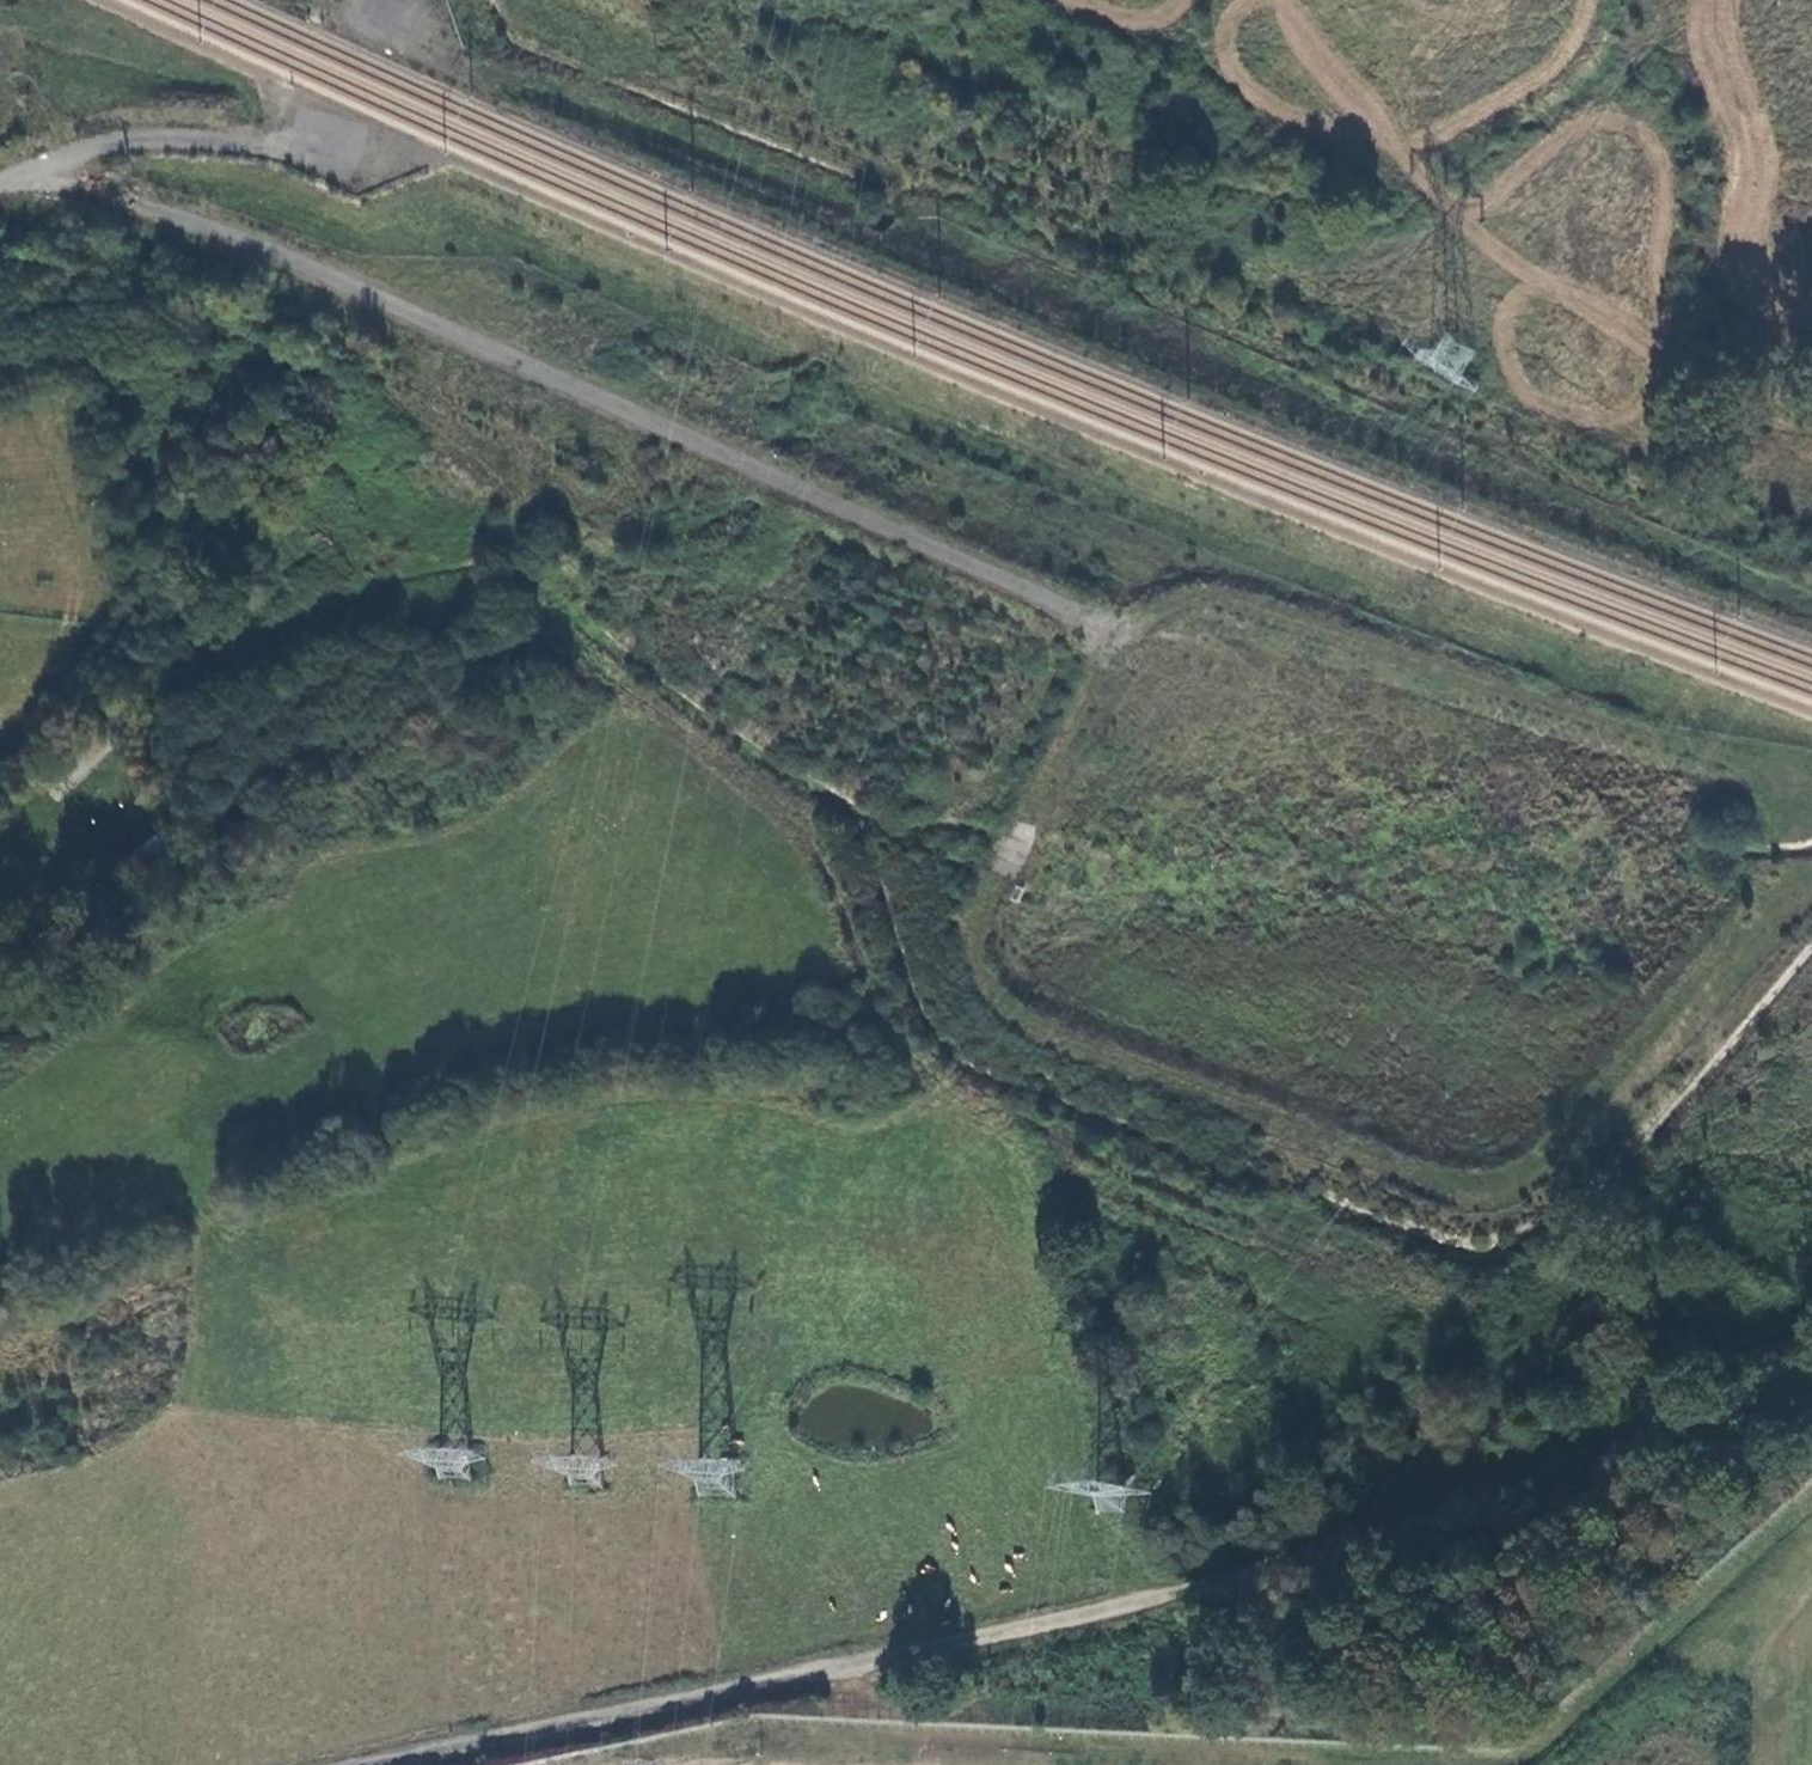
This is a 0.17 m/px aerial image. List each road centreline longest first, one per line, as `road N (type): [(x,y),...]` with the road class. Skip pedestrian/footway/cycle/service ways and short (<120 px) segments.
road 1 (track): [(1811,1389),(1179,1592),(389,1764)]
road 2 (track): [(1086,612),(1103,647),(974,931),(999,1011),(1246,1112),(1478,1190),(1553,1166),(1811,894)]
road 3 (track): [(365,138),(222,80),(0,9)]

